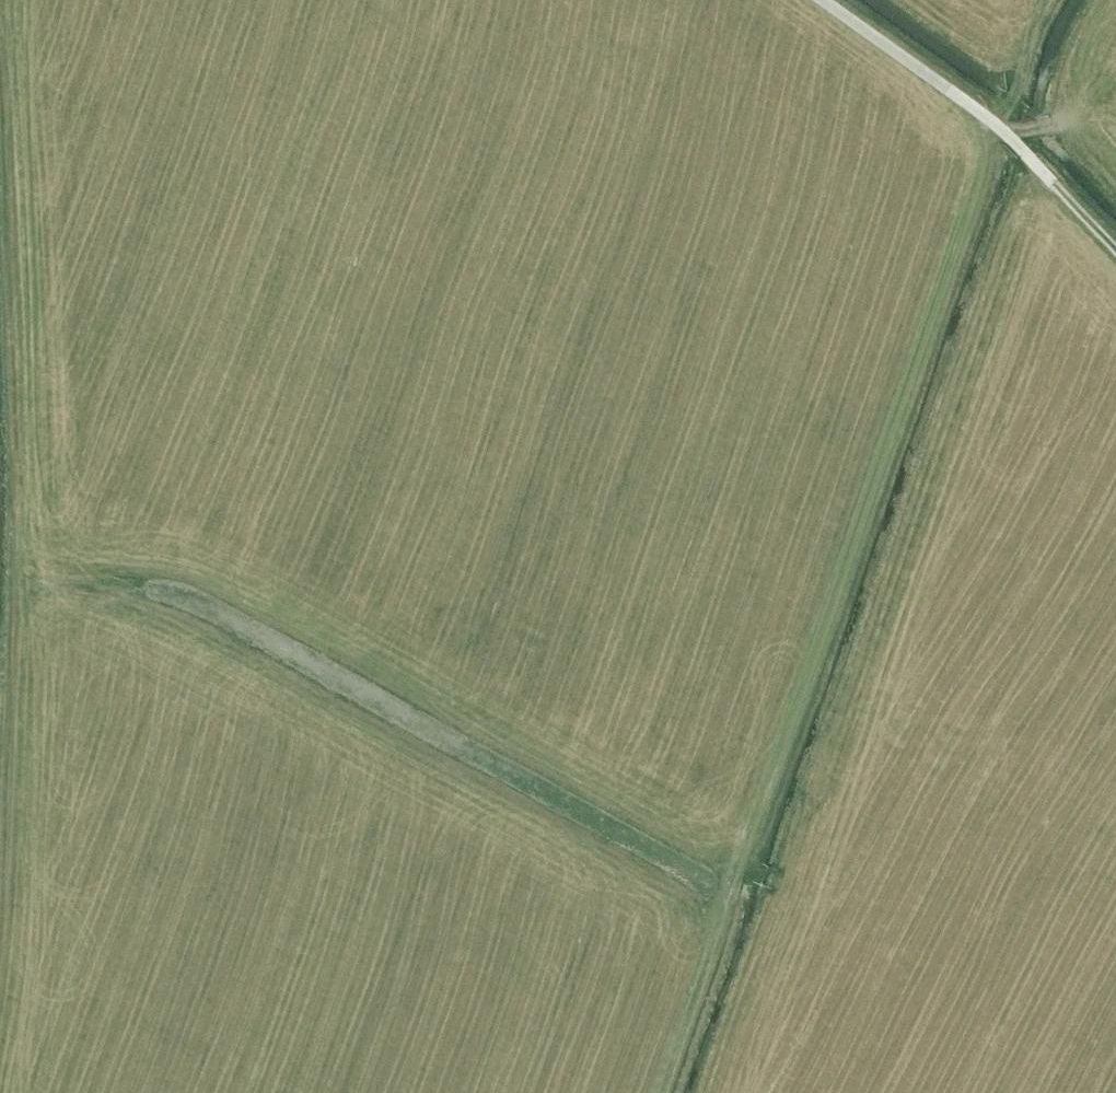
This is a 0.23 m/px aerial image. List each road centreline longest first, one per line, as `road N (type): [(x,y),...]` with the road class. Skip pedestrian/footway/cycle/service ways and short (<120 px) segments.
road 1 (track): [(819,0),(1006,133),(1115,252)]

